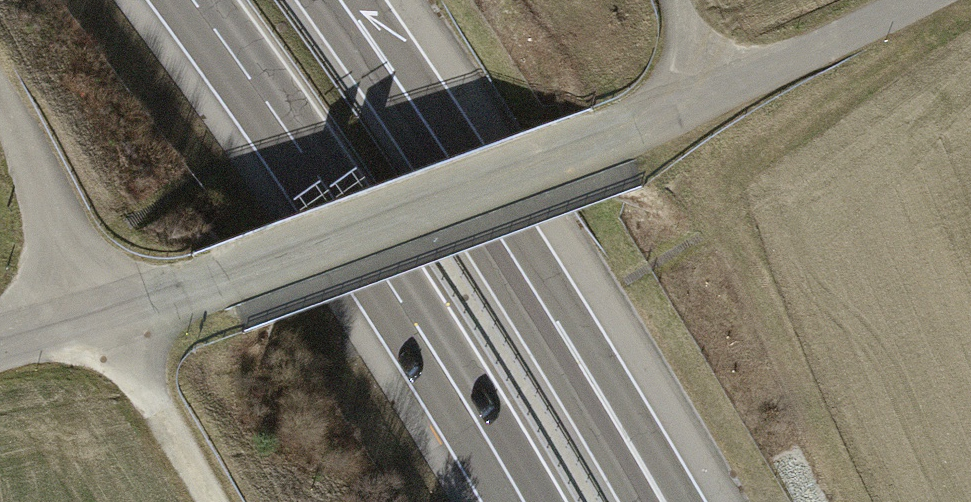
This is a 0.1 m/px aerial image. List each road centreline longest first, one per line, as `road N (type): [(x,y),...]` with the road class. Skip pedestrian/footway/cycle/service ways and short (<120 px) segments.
road 1 (unclassified): [(918,0),(614,135),(225,277),(0,347)]
road 2 (motorway): [(193,0),(332,197),(524,501)]
road 3 (motorway): [(539,332),(319,0)]
road 4 (track): [(0,98),(105,316)]
road 5 (track): [(215,501),(105,316)]
road 6 (motorway): [(663,501),(539,332)]
road 7 (motorway): [(640,501),(539,332)]

